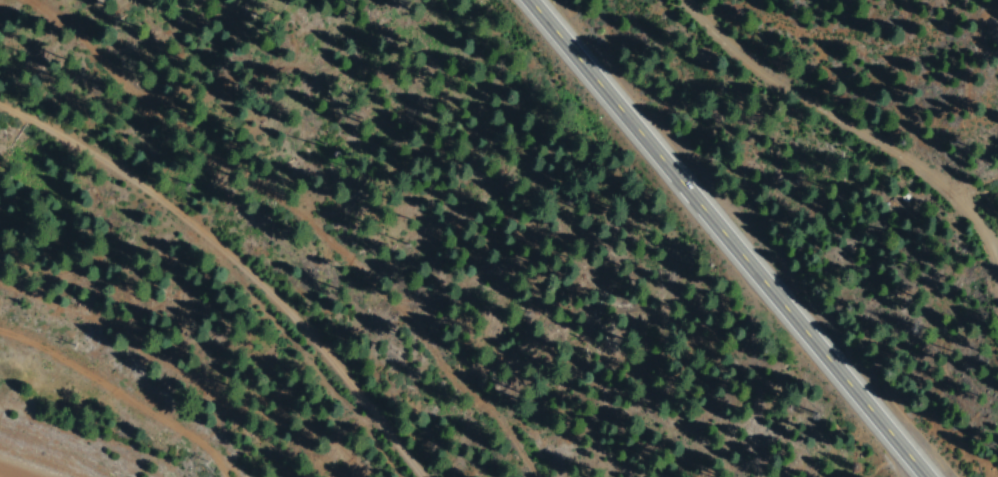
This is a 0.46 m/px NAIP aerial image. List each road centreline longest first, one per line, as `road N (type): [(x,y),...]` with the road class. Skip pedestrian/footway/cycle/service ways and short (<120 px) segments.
road 1 (primary): [(918,476),(523,0)]
road 2 (track): [(691,0),(773,84),(968,201),(997,234)]
road 3 (residential): [(252,476),(143,397),(0,343)]

